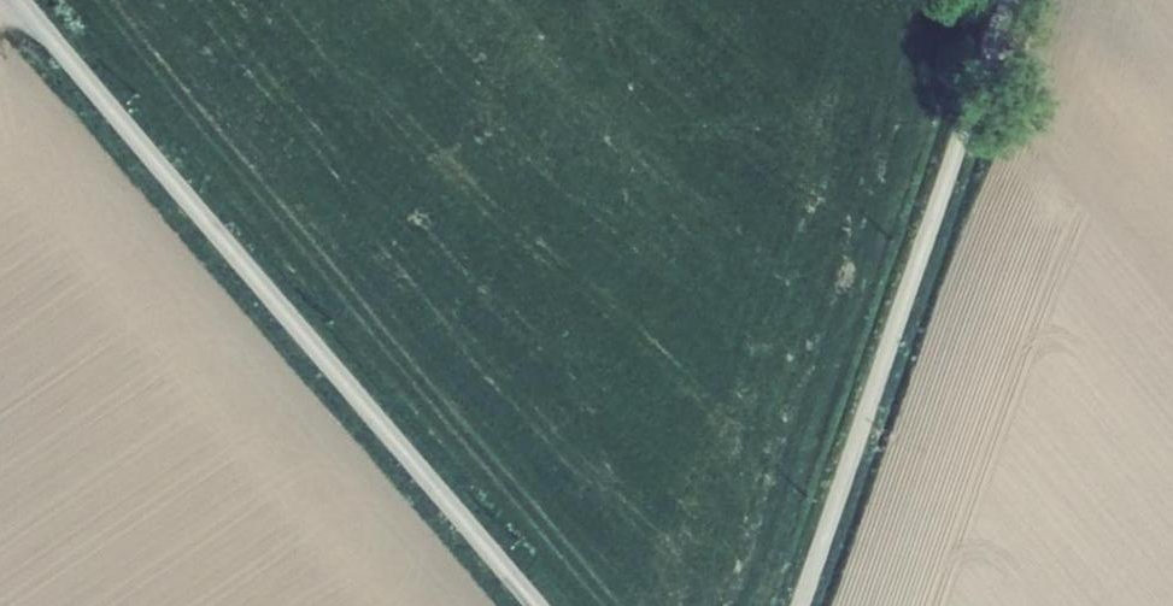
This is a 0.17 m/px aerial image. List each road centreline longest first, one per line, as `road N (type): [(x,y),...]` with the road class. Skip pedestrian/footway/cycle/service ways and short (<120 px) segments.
road 1 (tertiary): [(21,0),(540,605)]
road 2 (unclassified): [(799,605),(1008,0)]

